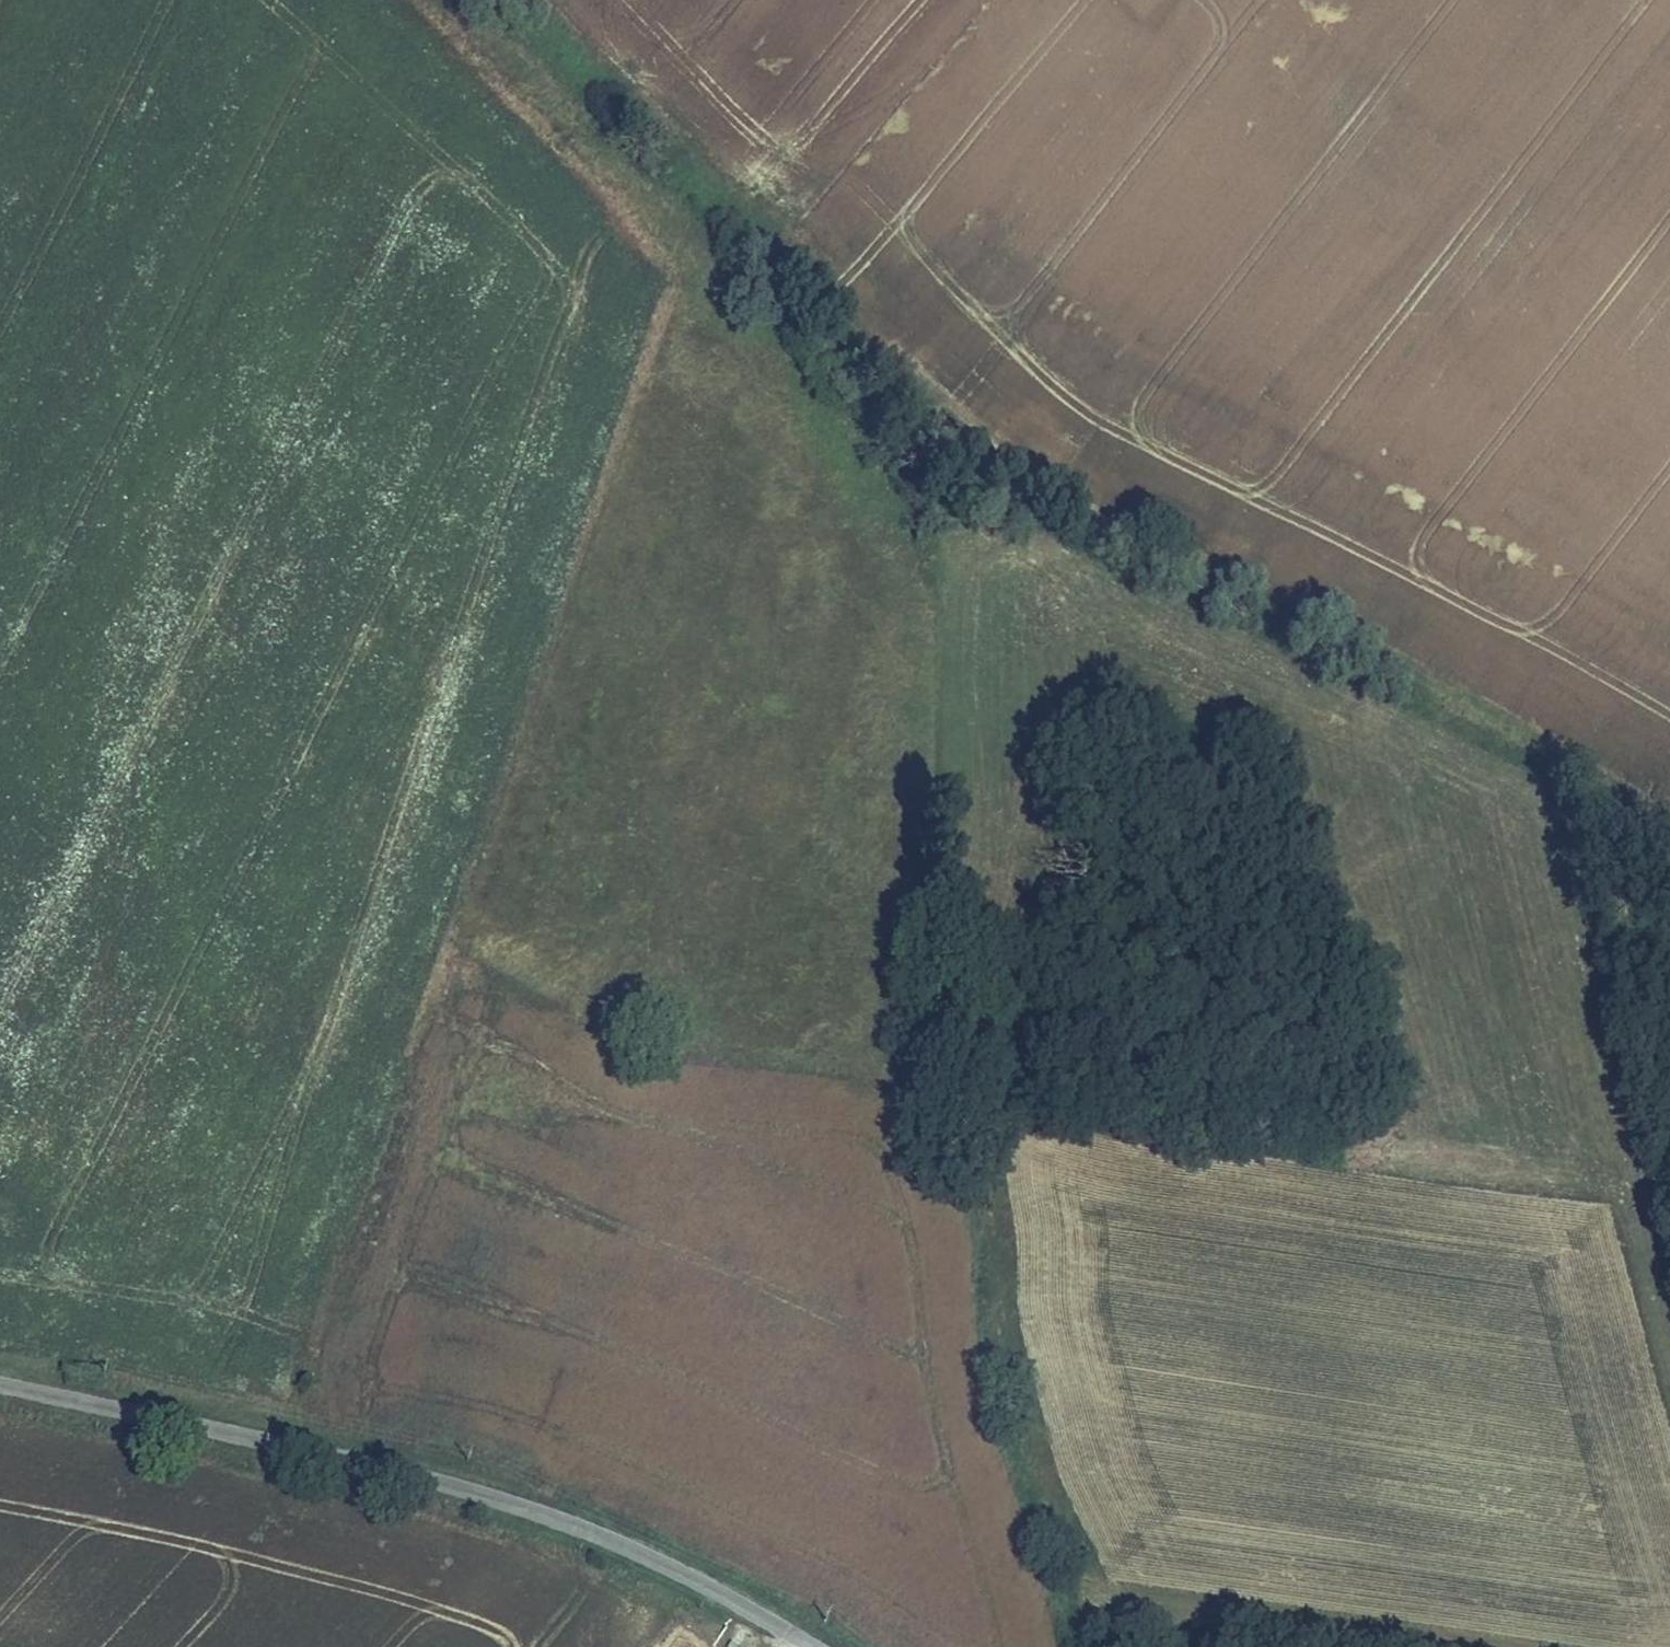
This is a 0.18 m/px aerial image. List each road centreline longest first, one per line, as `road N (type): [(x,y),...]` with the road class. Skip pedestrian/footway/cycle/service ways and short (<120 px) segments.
road 1 (unclassified): [(0,1383),(369,1466),(552,1517),(702,1583),(812,1646)]

